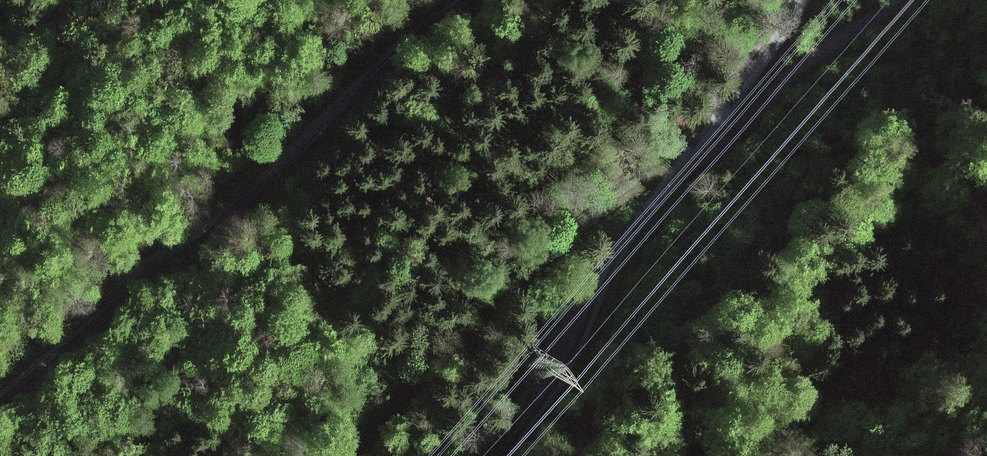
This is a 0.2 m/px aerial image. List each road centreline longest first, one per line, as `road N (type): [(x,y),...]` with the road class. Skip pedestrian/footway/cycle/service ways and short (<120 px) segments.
road 1 (unclassified): [(0,401),(258,188),(460,0)]
road 2 (unclassified): [(807,0),(626,245),(566,376),(506,455)]
road 3 (track): [(692,159),(633,188),(537,263),(349,455)]

